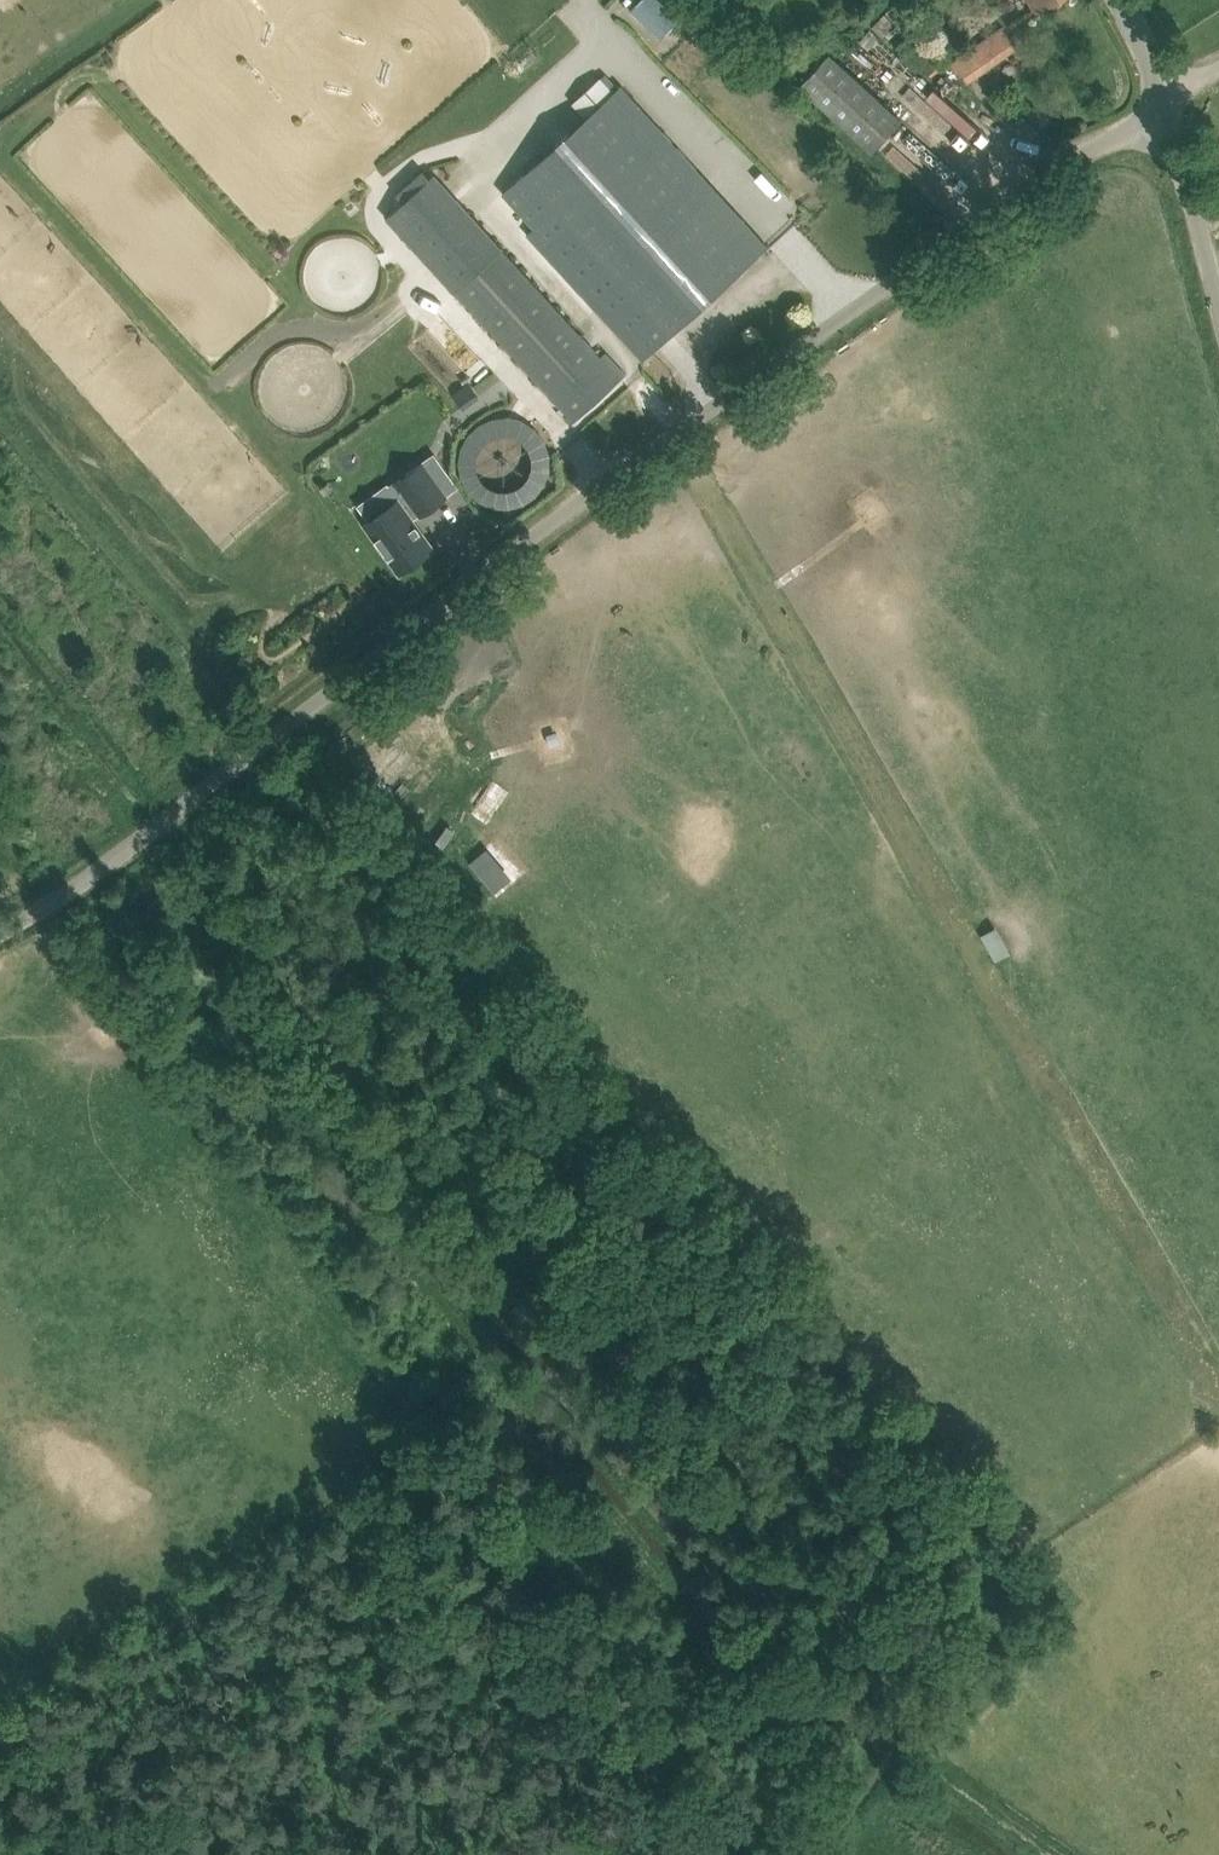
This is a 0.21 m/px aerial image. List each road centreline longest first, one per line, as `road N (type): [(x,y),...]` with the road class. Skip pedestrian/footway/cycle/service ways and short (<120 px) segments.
road 1 (unclassified): [(0,934),(155,835),(648,460),(1042,177),(1154,117)]
road 2 (unclassified): [(1218,296),(1192,190),(1154,117)]

